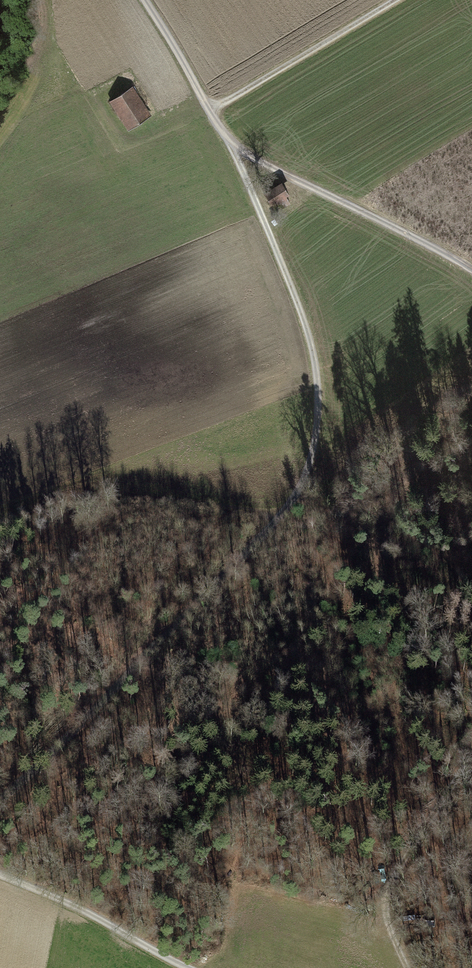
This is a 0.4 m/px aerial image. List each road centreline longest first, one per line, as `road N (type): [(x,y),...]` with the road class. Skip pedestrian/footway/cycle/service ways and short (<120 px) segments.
road 1 (track): [(0,800),(63,746),(307,481),(319,382),(306,325),(223,135)]
road 2 (track): [(223,135),(267,167),(471,272)]
road 3 (track): [(409,967),(386,914),(388,888),(471,755)]
road 4 (track): [(213,115),(401,0)]
road 5 (track): [(182,967),(82,908),(0,875)]
road 6 (track): [(213,115),(142,0)]

